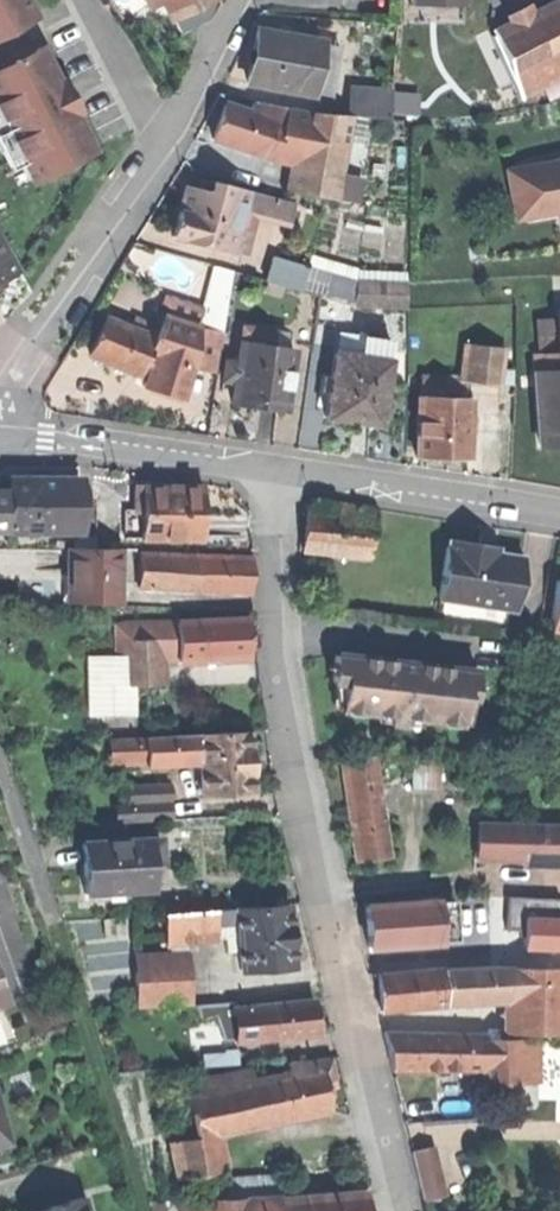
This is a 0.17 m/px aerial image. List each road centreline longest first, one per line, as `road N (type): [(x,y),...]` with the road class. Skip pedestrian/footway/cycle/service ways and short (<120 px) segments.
road 1 (residential): [(280,471),(273,551),(289,735),(401,1210)]
road 2 (residential): [(3,421),(21,375),(164,146),(240,0)]
road 3 (track): [(141,1210),(48,907)]
road 4 (residential): [(280,471),(45,440),(3,421)]
road 5 (residential): [(559,507),(280,471)]

